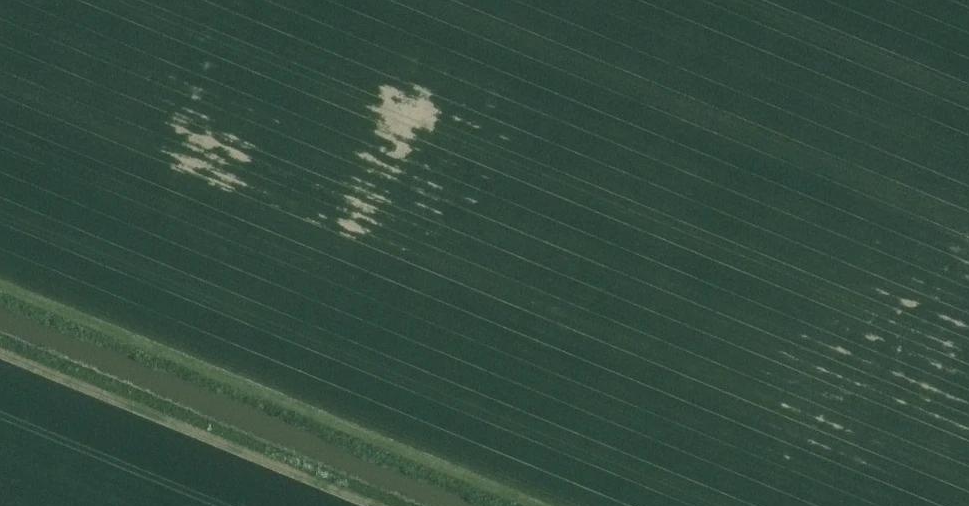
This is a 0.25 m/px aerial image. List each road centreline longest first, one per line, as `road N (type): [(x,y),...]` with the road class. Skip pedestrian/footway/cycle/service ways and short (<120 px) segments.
road 1 (track): [(537,505),(0,285)]
road 2 (track): [(0,351),(376,505)]

